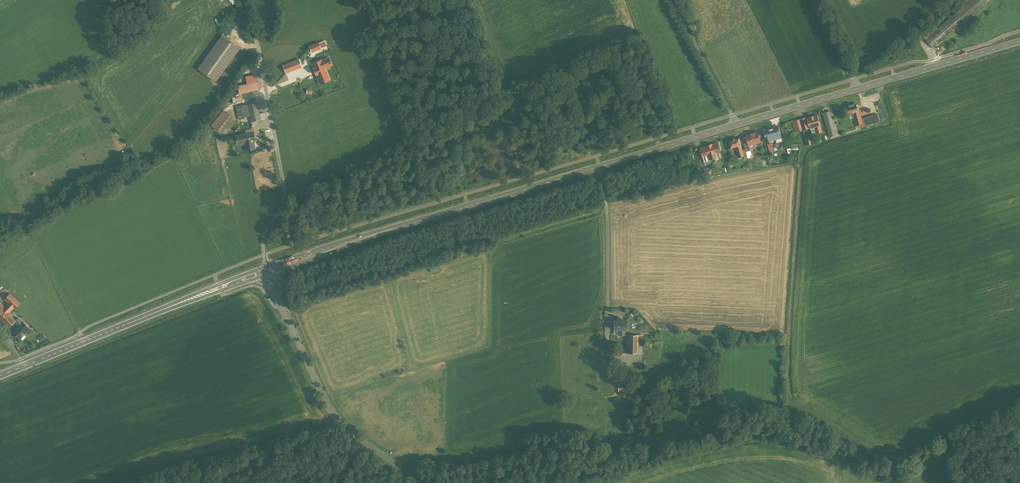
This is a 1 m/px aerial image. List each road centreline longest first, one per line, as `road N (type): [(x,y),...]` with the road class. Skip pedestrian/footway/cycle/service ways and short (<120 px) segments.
road 1 (secondary): [(270,269),(1019,41)]
road 2 (secondary): [(0,375),(270,269)]
road 3 (unclassified): [(244,0),(284,181),(264,240),(270,269)]
road 4 (tertiary): [(424,482),(335,416),(270,269)]

